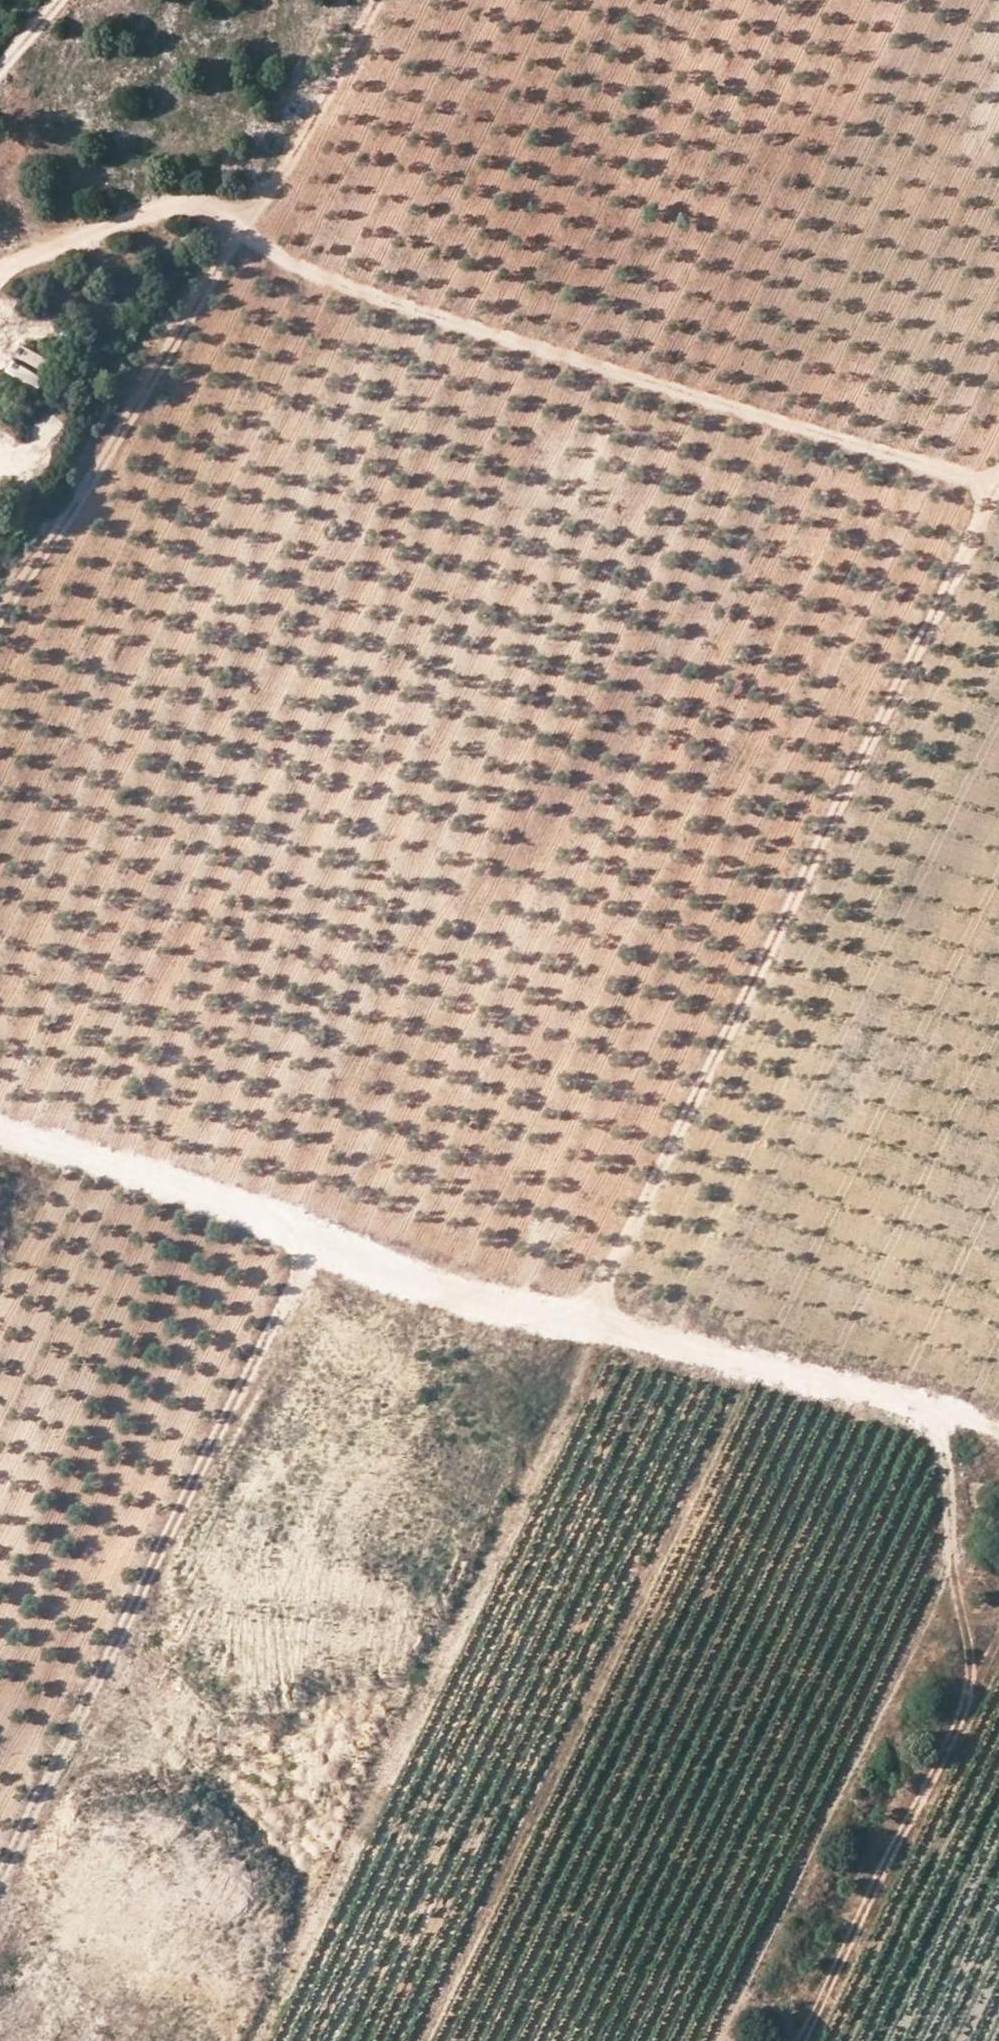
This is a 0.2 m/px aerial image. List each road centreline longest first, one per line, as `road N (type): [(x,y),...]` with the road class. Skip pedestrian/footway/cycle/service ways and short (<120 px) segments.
road 1 (track): [(998,485),(544,357),(281,254),(196,206),(0,280)]
road 2 (track): [(0,1127),(583,1319),(998,1436)]
road 3 (track): [(998,486),(658,1338)]

